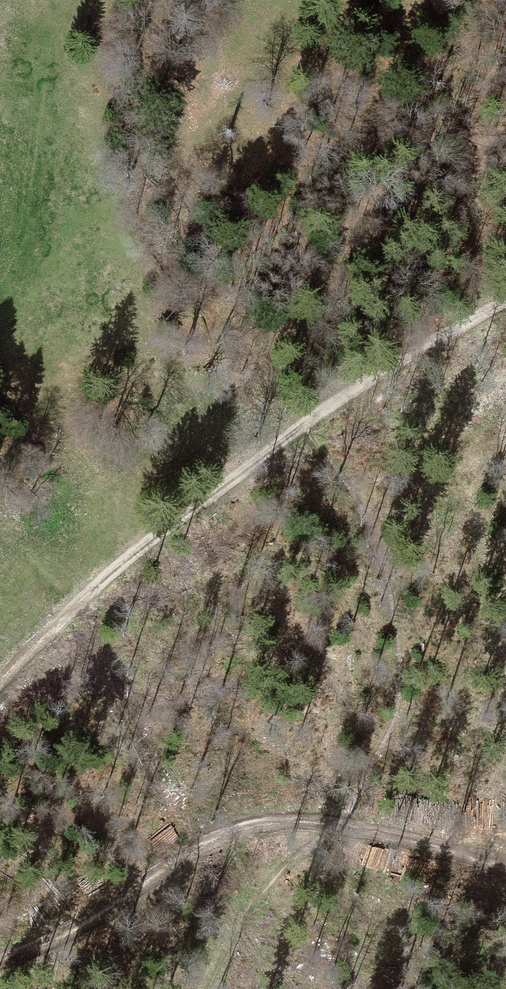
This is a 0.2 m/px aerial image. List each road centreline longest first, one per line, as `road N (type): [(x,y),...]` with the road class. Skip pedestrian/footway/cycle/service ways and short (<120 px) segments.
road 1 (track): [(505,863),(342,819),(235,829),(0,967)]
road 2 (track): [(0,682),(124,560),(323,413)]
road 3 (track): [(323,413),(505,301)]

